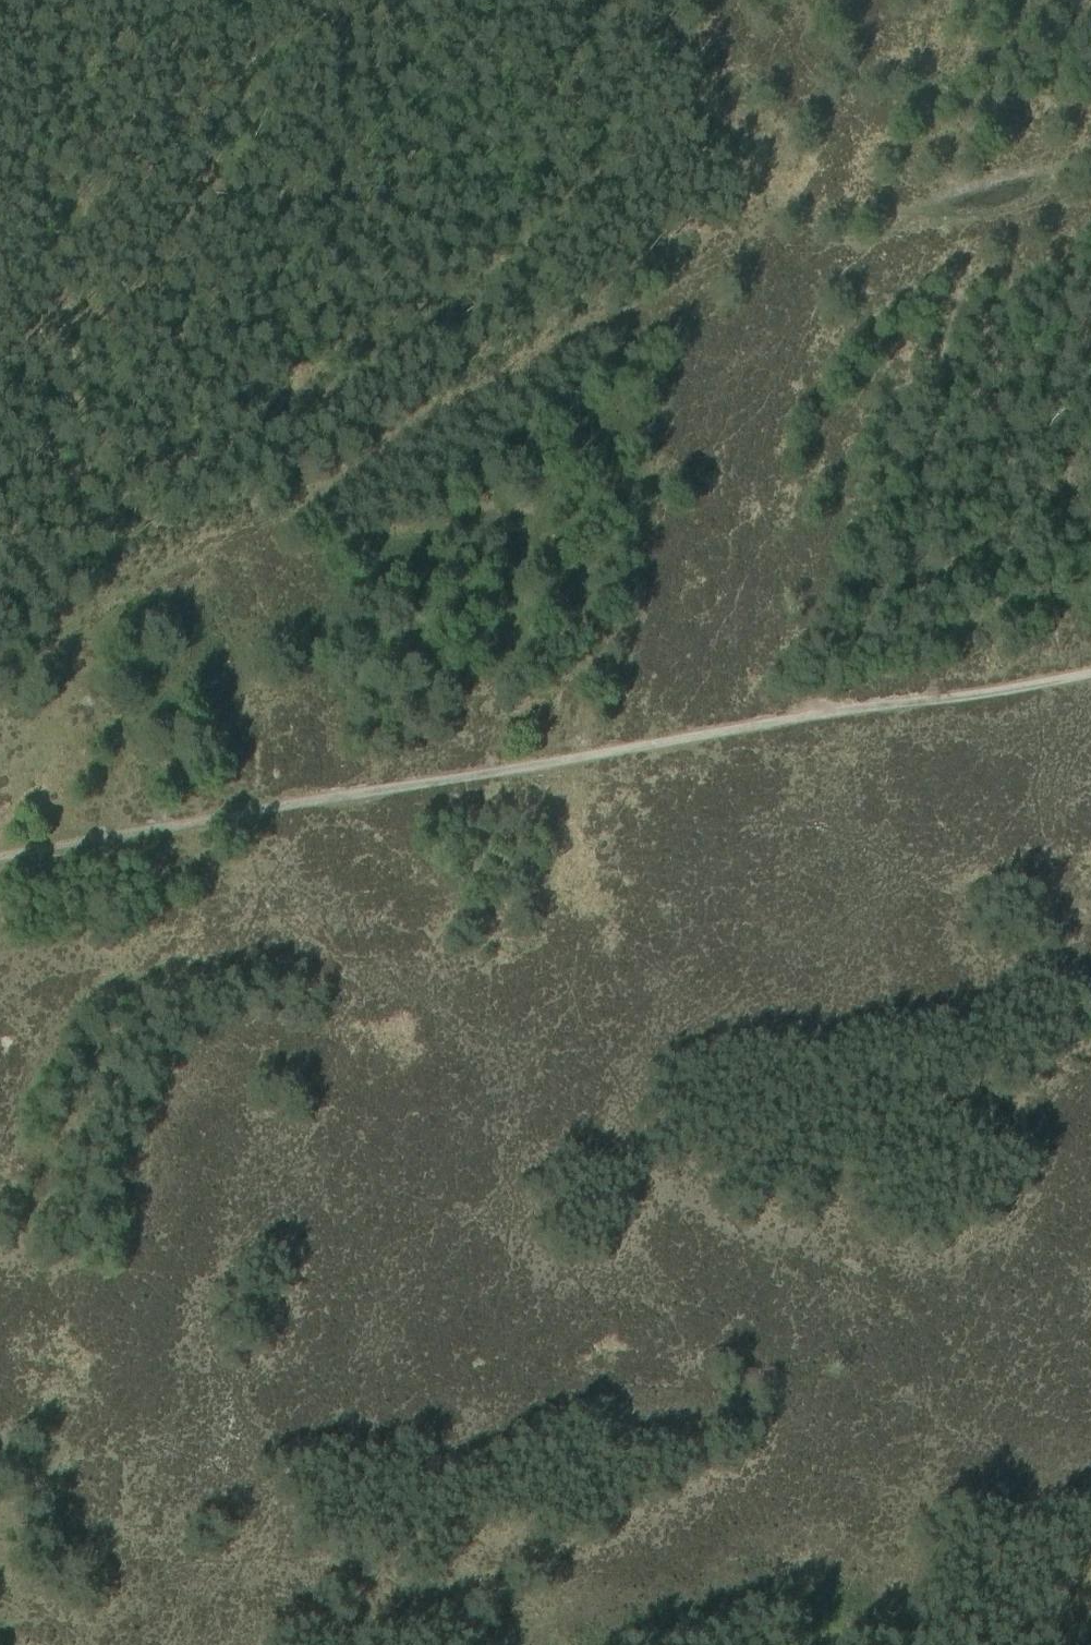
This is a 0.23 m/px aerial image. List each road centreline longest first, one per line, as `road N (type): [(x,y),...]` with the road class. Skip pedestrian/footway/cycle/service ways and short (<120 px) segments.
road 1 (track): [(1090,674),(265,807),(0,859)]

